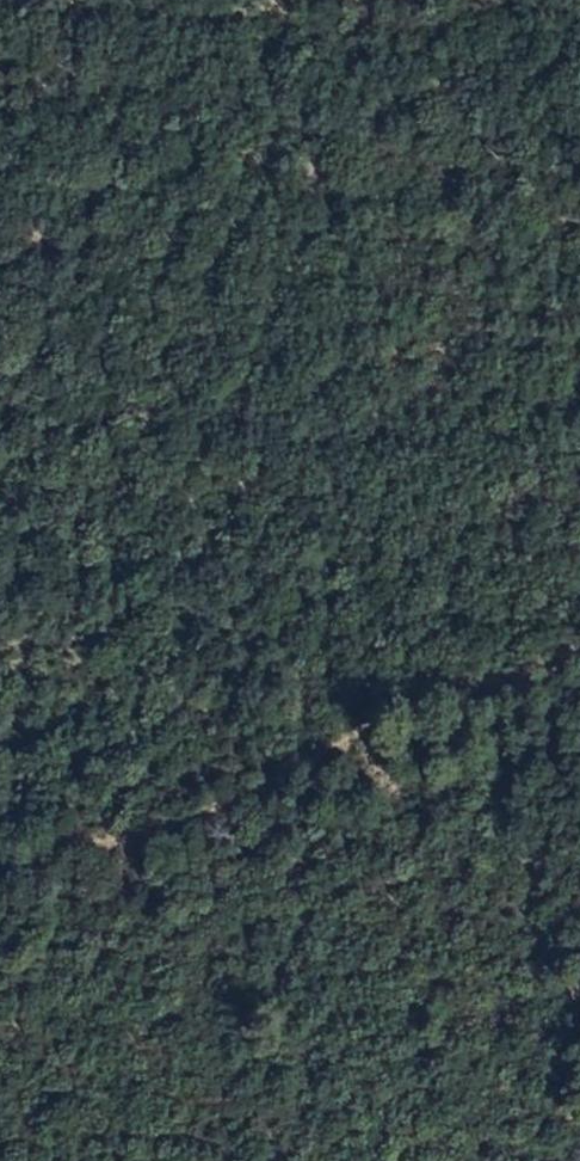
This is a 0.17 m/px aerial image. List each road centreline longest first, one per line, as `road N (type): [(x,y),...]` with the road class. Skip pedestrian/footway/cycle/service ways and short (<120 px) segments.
road 1 (track): [(0,846),(409,709),(579,637)]
road 2 (track): [(105,0),(248,6),(281,0)]

